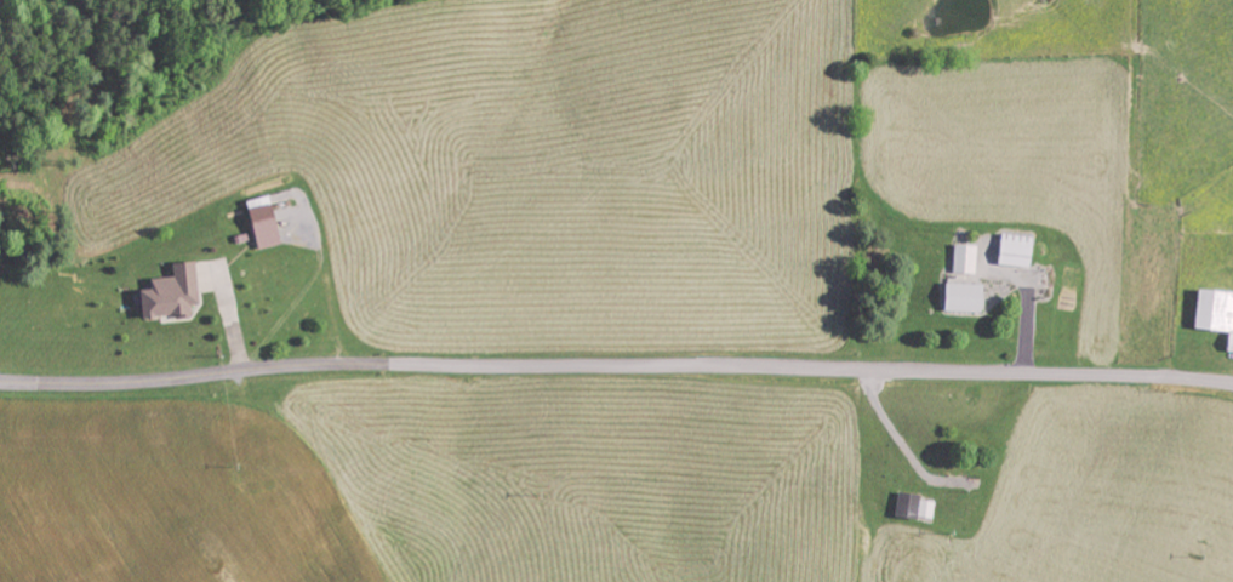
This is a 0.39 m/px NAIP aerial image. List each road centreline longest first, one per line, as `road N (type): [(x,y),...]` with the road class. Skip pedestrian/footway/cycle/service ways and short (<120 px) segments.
road 1 (tertiary): [(1232,387),(1141,377),(459,364)]
road 2 (tertiary): [(459,364),(307,365),(104,384),(0,381)]

